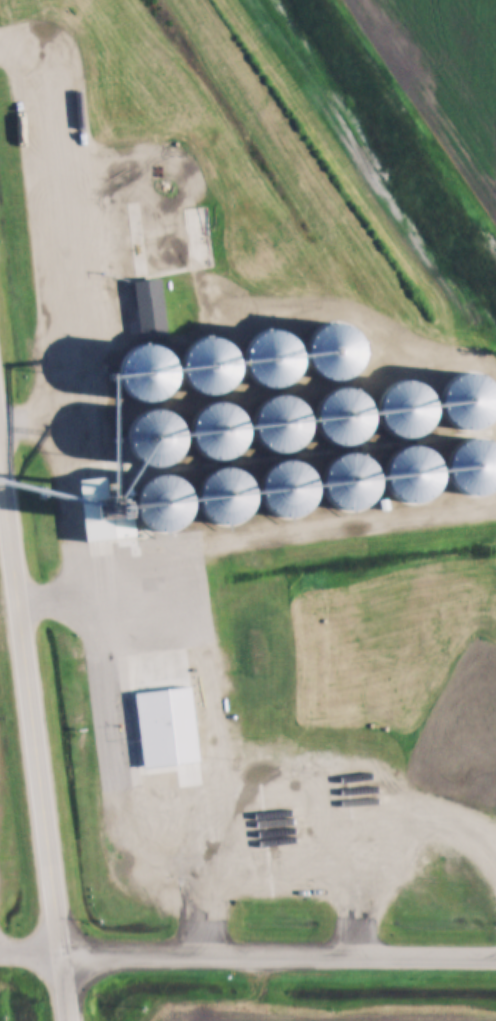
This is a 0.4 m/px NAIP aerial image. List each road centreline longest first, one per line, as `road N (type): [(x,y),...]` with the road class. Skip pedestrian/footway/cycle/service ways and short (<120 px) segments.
road 1 (primary): [(68,1020),(0,434)]
road 2 (tertiary): [(495,961),(0,956)]

